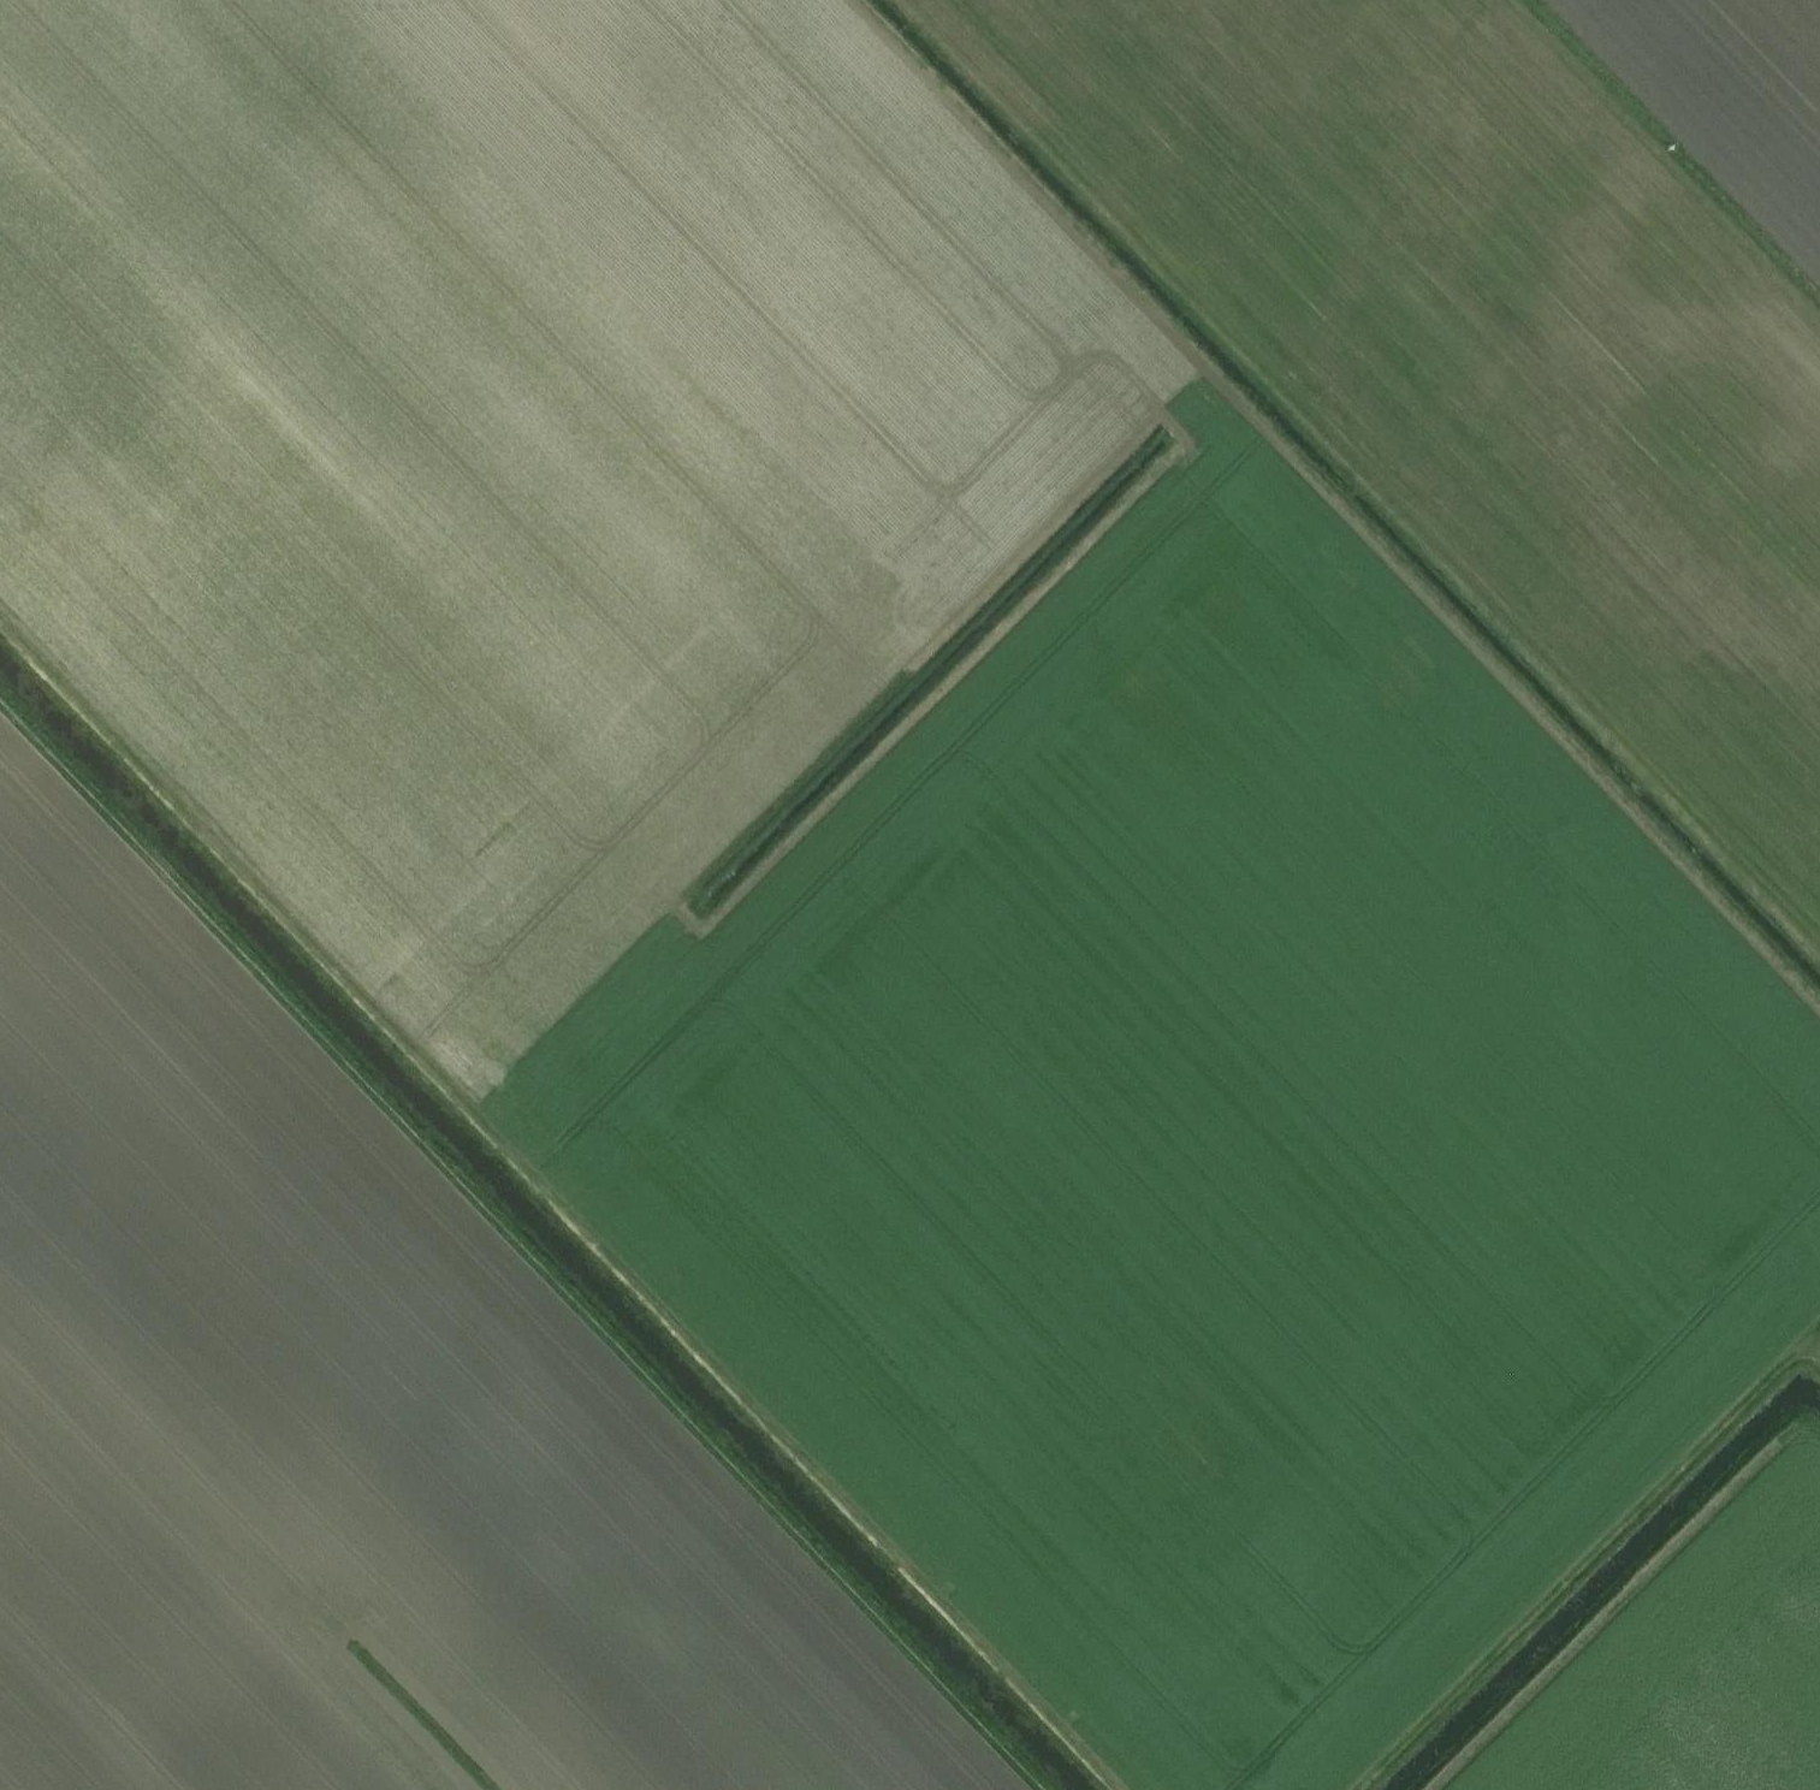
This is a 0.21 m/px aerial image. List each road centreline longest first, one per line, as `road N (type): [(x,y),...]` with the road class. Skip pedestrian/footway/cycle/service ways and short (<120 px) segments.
road 1 (track): [(1438,1789),(1783,1436),(1819,1446)]

